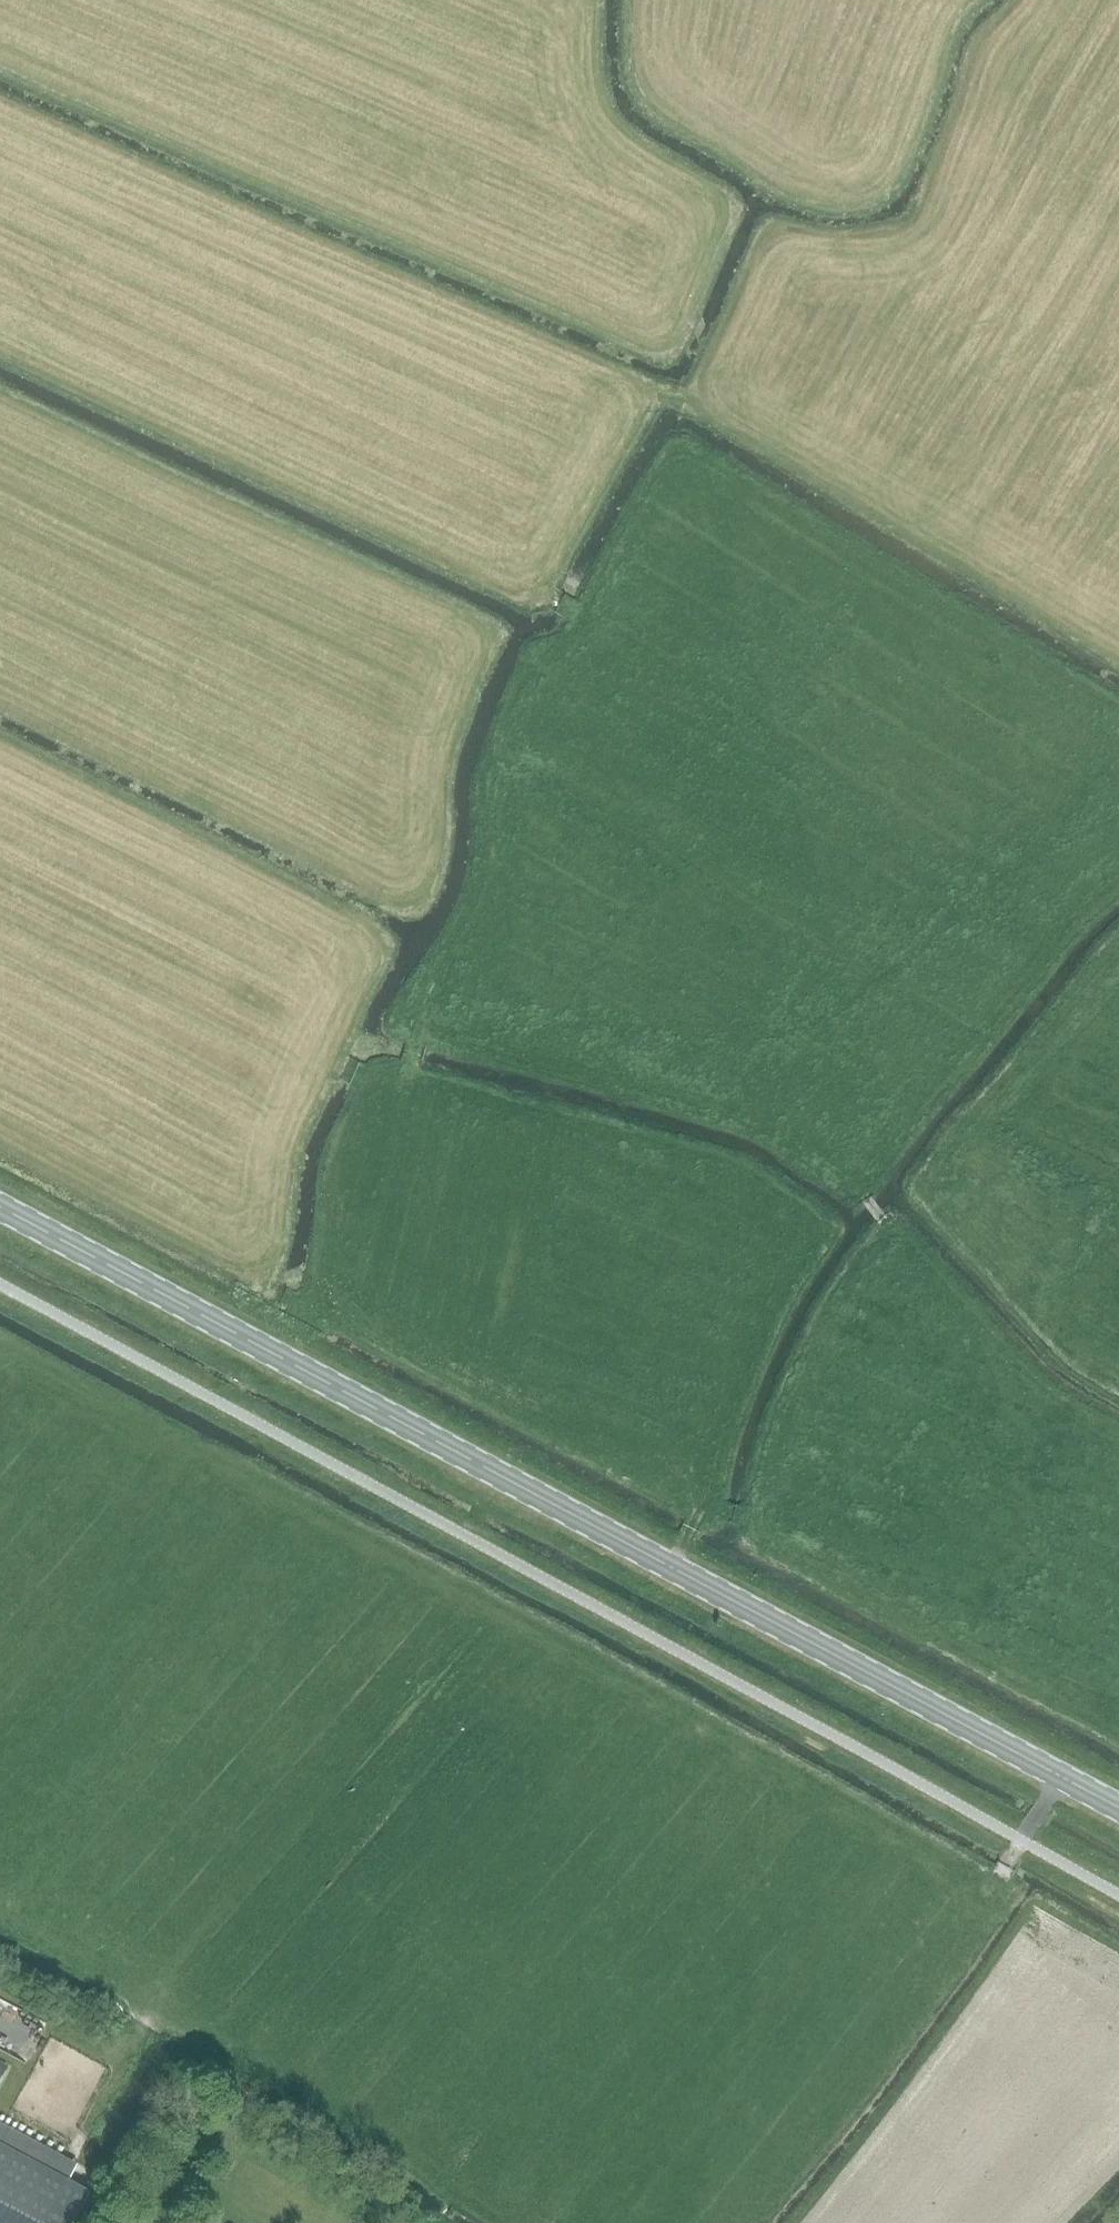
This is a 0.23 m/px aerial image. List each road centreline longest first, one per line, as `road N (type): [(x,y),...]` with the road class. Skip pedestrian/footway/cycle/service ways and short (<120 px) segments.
road 1 (primary): [(1118,1810),(0,1205)]
road 2 (track): [(1059,1777),(994,1887)]

